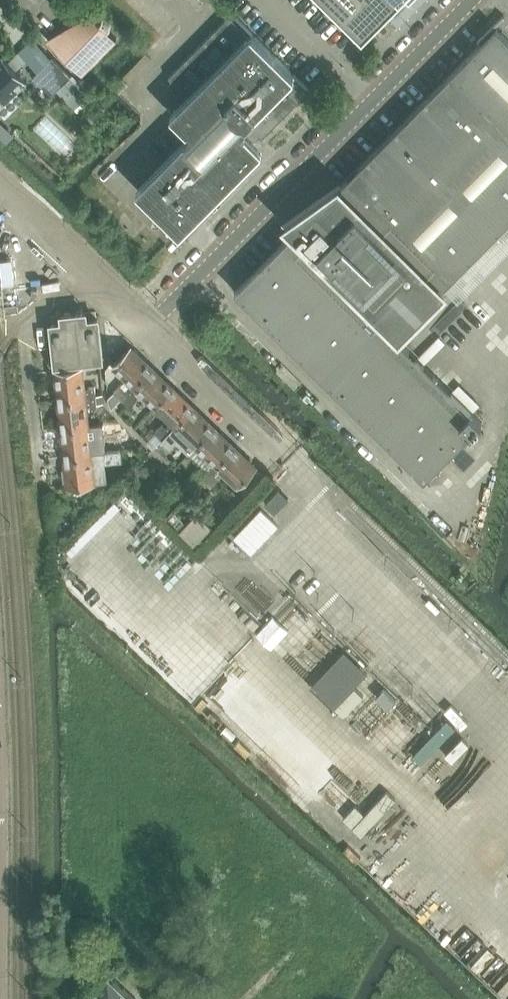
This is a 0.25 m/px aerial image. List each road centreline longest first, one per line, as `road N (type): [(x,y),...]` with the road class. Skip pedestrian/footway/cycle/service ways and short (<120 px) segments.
road 1 (unclassified): [(146,330),(472,0)]
road 2 (unclassified): [(146,330),(0,193)]
road 3 (unclassified): [(276,453),(146,330)]

